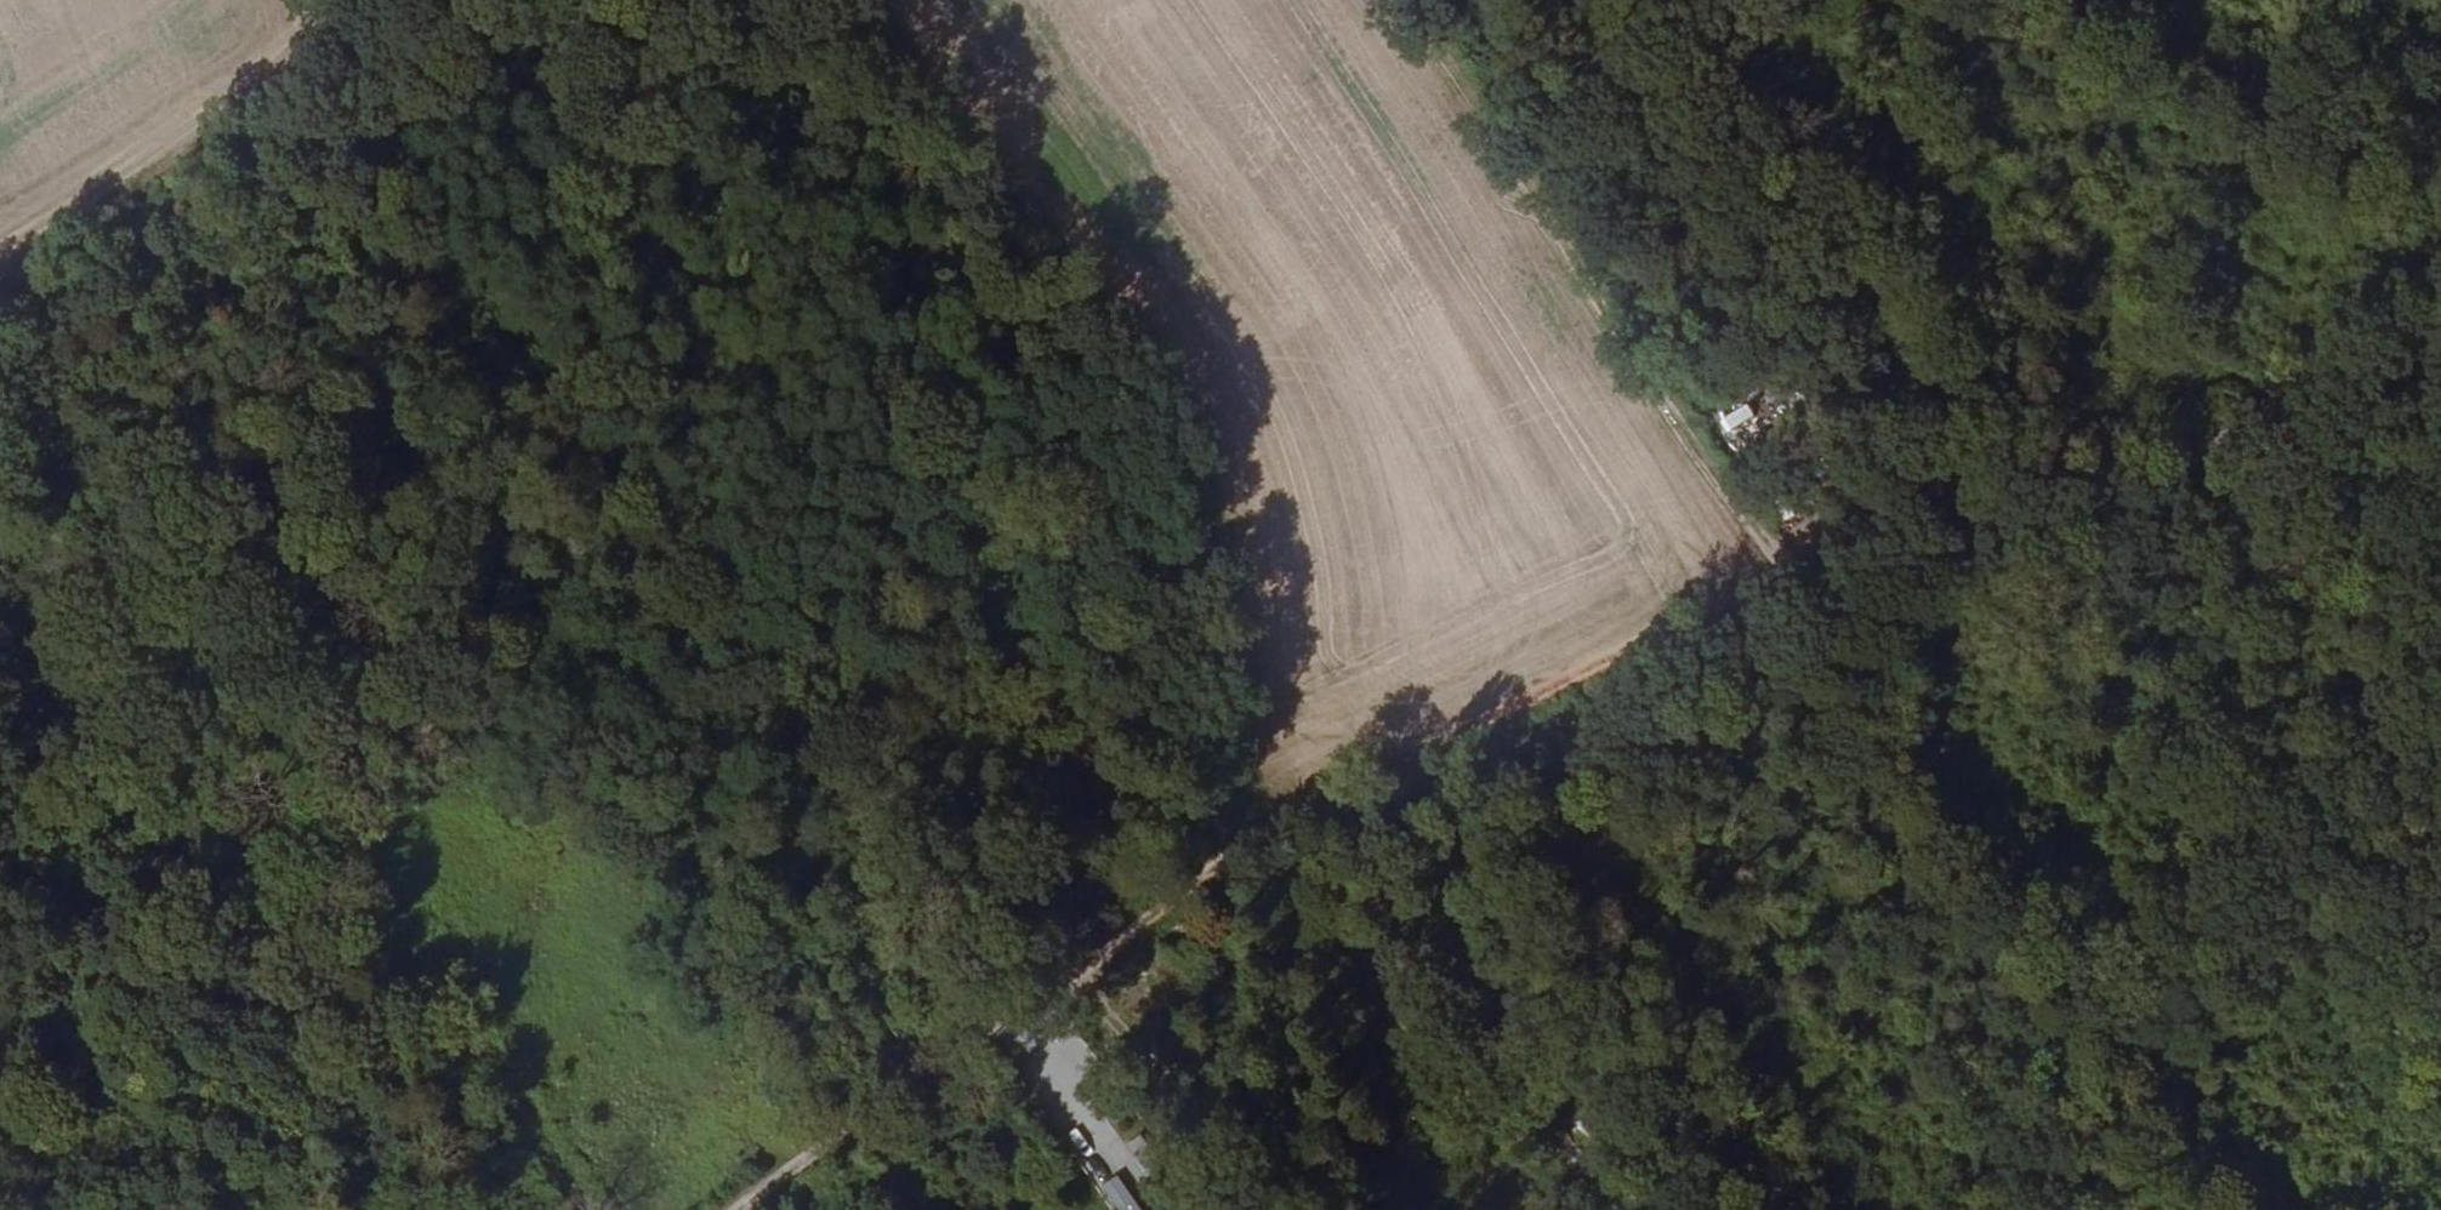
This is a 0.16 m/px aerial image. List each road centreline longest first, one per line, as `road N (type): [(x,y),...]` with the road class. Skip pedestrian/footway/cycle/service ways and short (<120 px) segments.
road 1 (track): [(2440,278),(2249,397),(2053,501),(1787,579),(1485,714),(1260,834),(1087,981),(756,1209)]
road 2 (track): [(1396,0),(1787,579)]
road 3 (track): [(1087,981),(1236,1209)]

